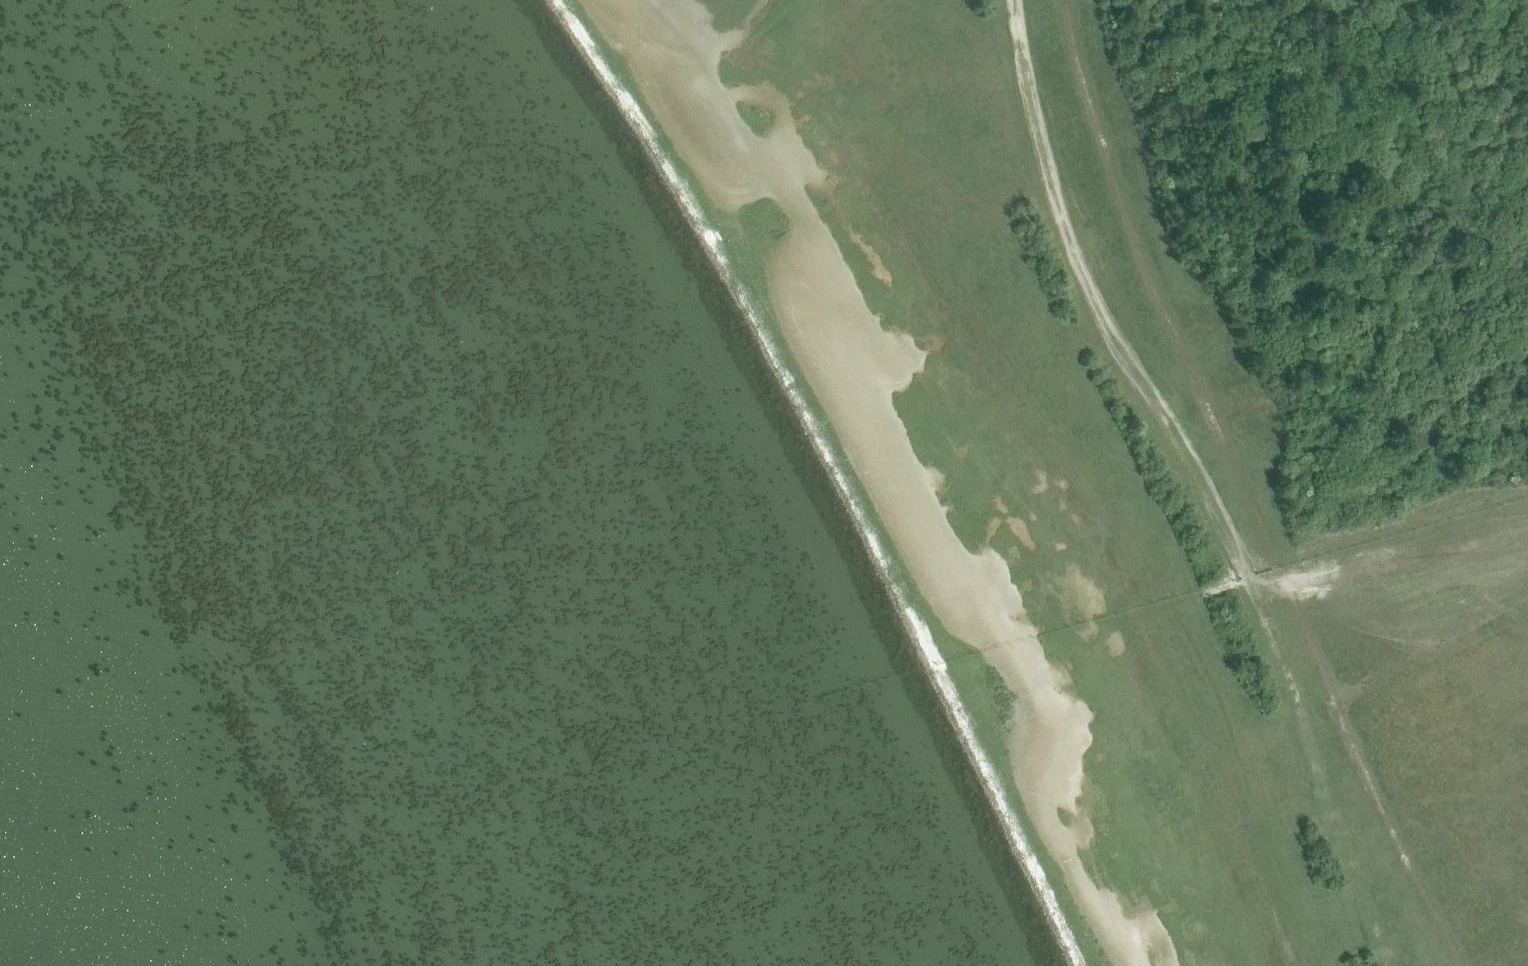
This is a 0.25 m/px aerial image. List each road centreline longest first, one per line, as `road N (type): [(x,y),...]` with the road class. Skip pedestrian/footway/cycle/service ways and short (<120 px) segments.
road 1 (track): [(1451,965),(1376,811),(1204,397),(1055,92),(1058,0)]

